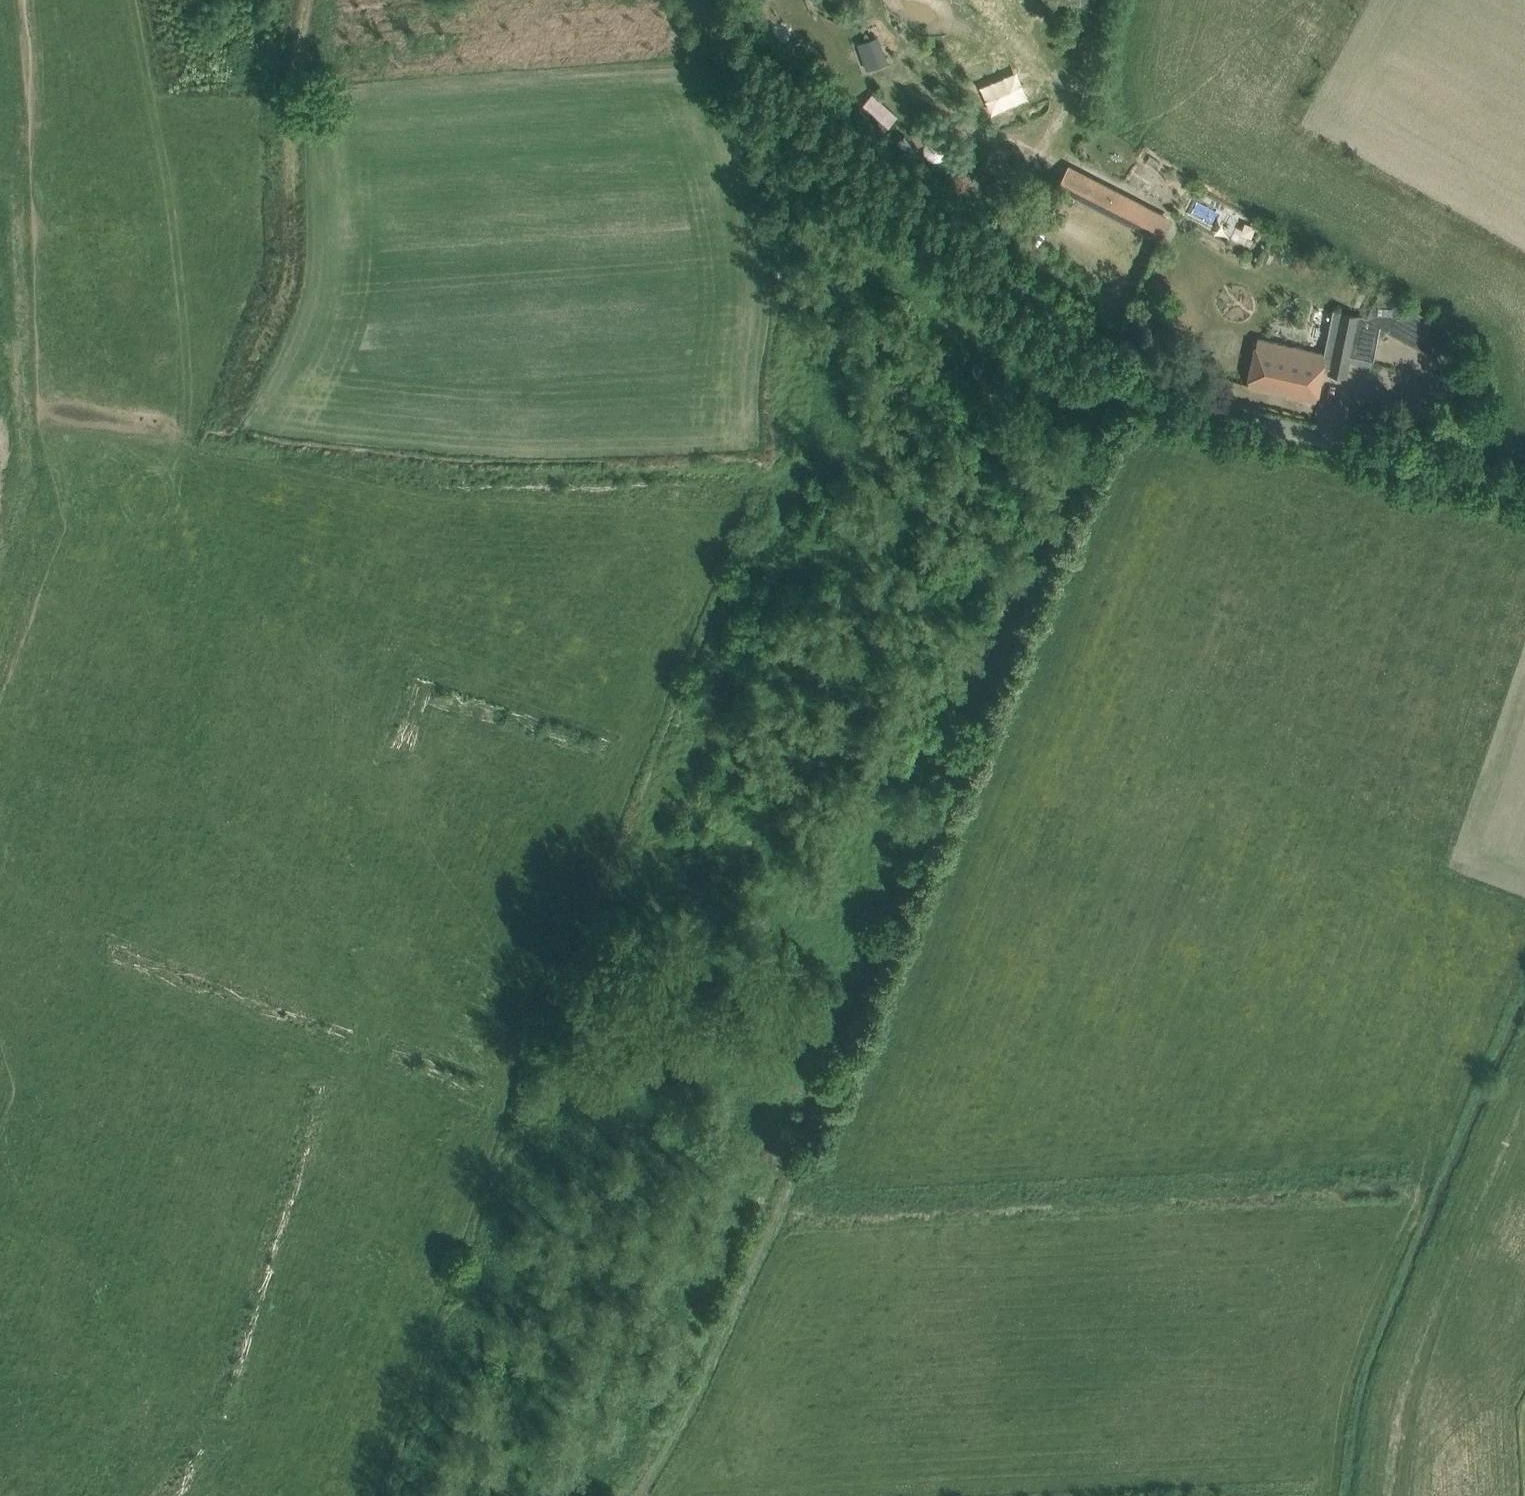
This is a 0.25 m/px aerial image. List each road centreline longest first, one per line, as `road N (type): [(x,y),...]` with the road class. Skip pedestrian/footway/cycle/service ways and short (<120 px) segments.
road 1 (unclassified): [(1524,473),(1093,368),(830,150),(696,0)]

